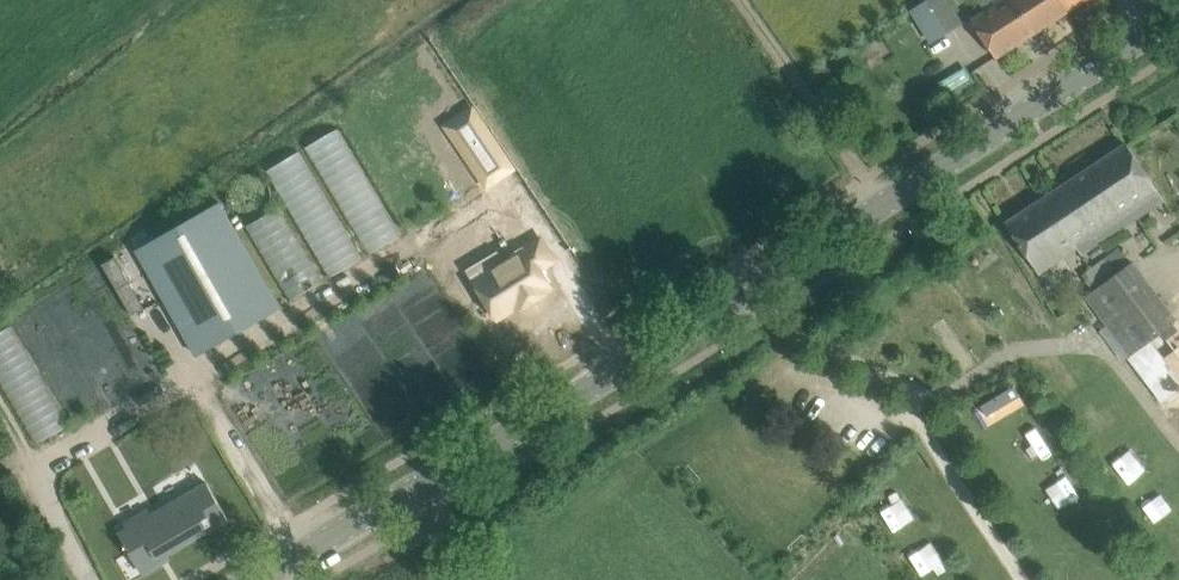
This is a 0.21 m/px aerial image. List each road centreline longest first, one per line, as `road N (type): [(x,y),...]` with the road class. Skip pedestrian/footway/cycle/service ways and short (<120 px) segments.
road 1 (tertiary): [(246,579),(751,285),(1178,7)]
road 2 (track): [(921,394),(924,428),(1025,579)]
road 3 (track): [(0,428),(88,579)]

